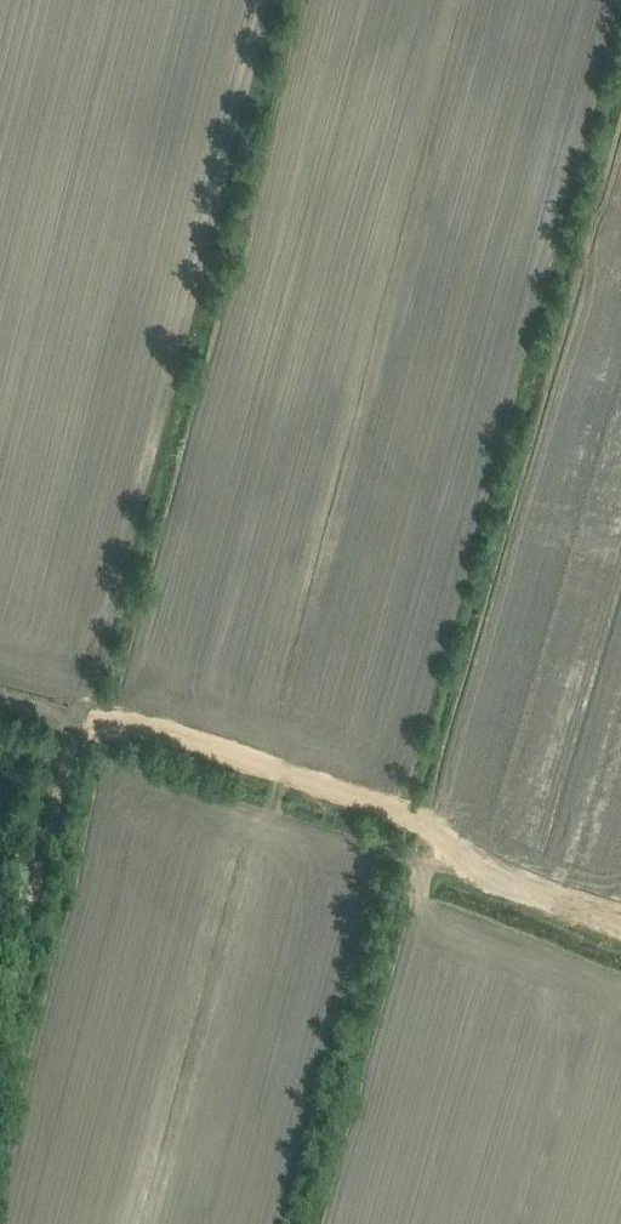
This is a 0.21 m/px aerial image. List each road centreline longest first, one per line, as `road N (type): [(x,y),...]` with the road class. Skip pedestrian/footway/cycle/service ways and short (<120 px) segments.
road 1 (track): [(0,991),(48,807),(51,748),(0,730)]

